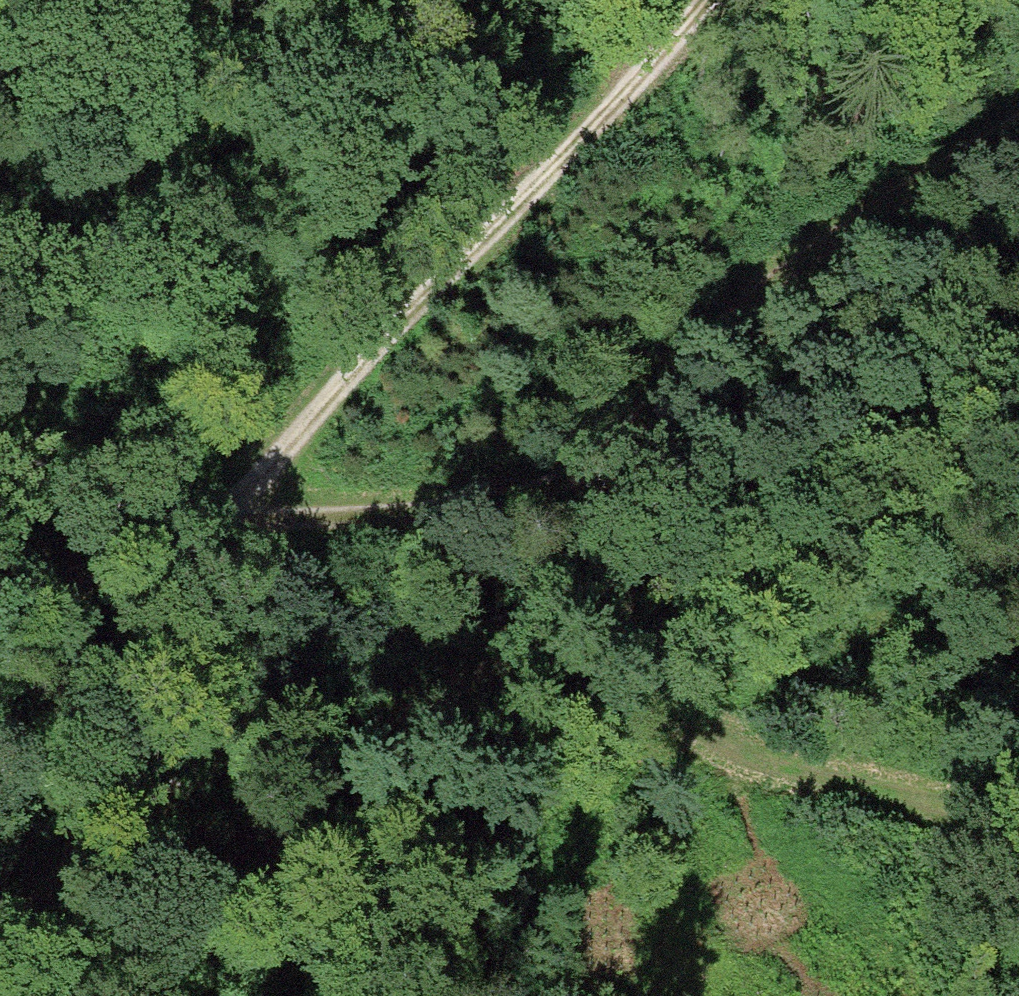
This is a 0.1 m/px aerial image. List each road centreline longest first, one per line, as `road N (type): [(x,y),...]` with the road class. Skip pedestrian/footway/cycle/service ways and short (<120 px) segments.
road 1 (track): [(0,467),(134,506),(178,538),(578,485),(776,282),(912,183),(1018,135)]
road 2 (track): [(578,485),(583,547),(556,601),(480,685),(375,726),(228,752),(172,777),(96,839),(22,924),(0,966)]
road 3 (track): [(0,607),(178,538),(269,483),(310,420),(586,124)]
road 4 (track): [(556,601),(612,626),(655,698),(786,764),(1018,818)]
road 5 (track): [(228,752),(178,538)]
road 6 (track): [(704,0),(586,124)]

